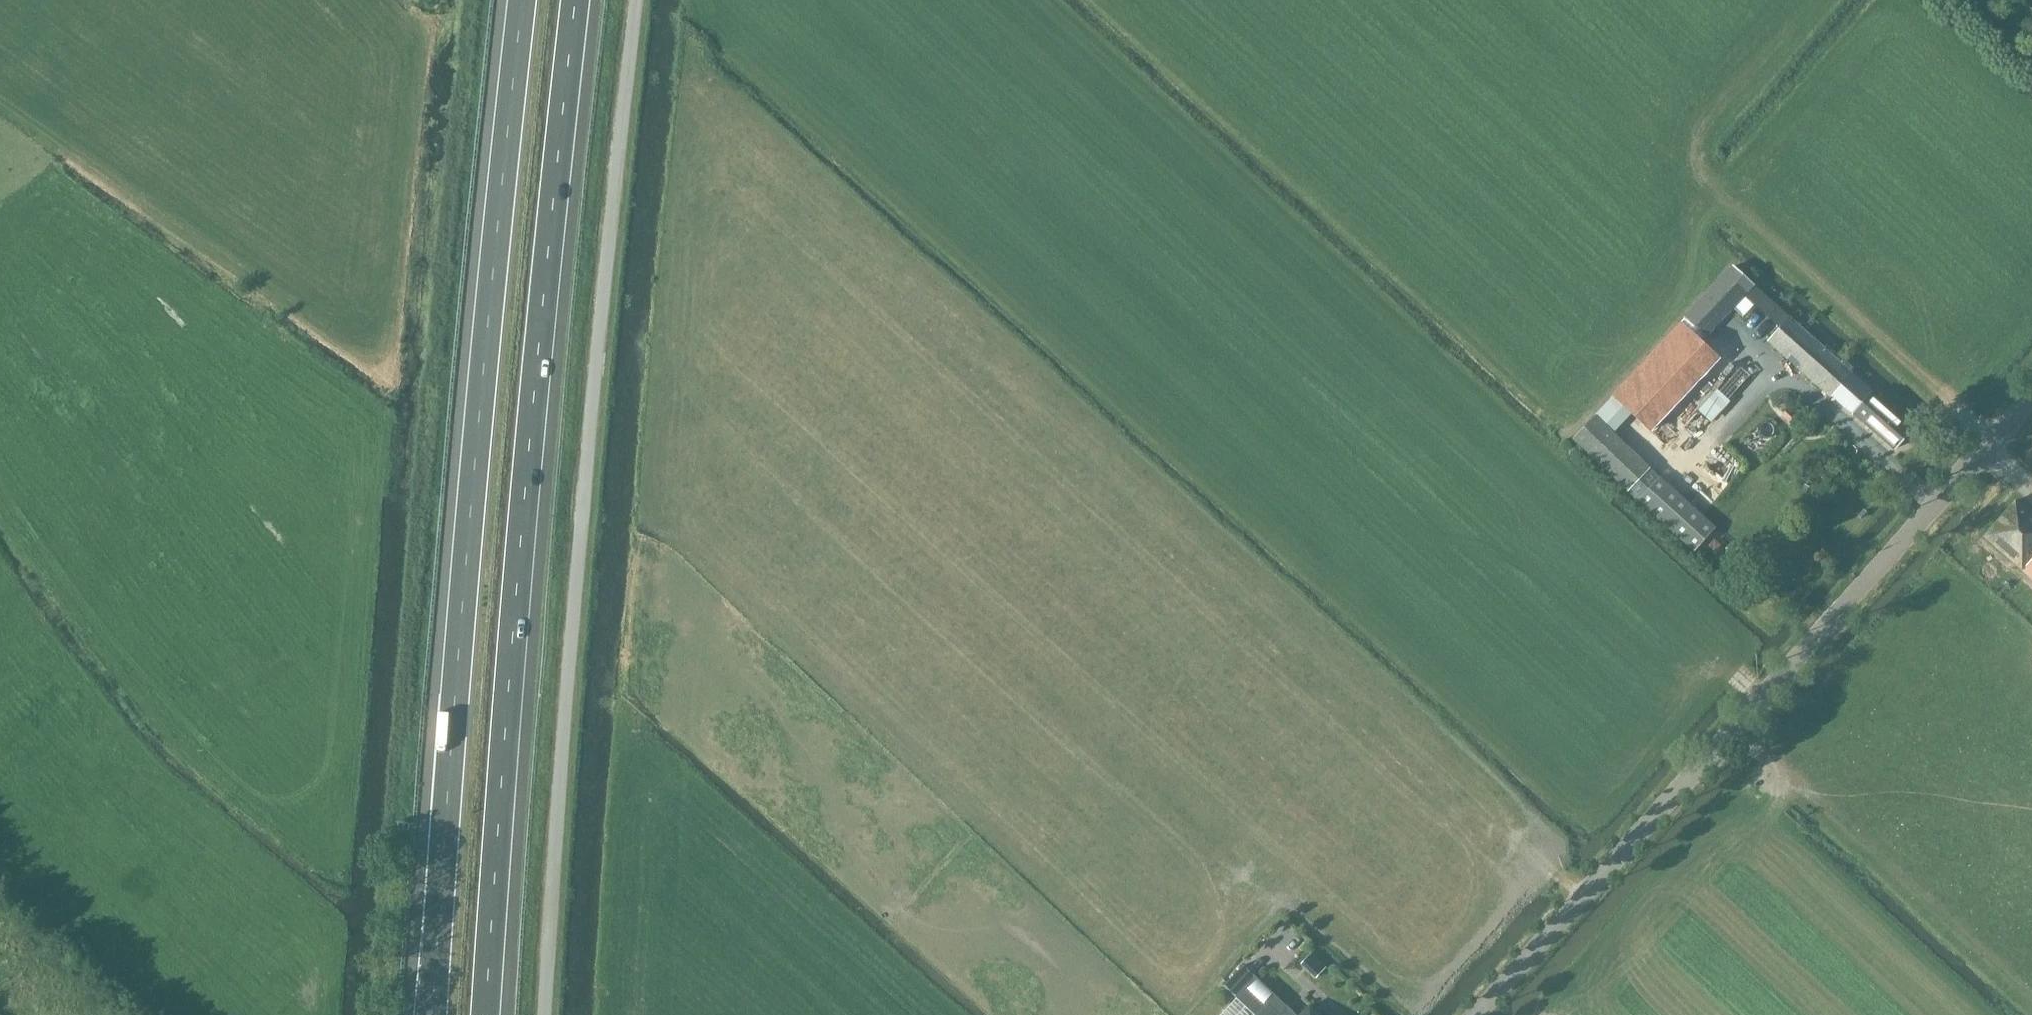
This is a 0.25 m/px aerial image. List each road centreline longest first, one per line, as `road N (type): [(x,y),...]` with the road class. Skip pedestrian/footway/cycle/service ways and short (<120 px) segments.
road 1 (unclassified): [(544,1014),(583,423),(637,0)]
road 2 (motorway): [(525,0),(455,694),(433,1014)]
road 3 (motorway): [(485,1014),(575,0)]
road 4 (tertiary): [(1476,1014),(2031,402)]

